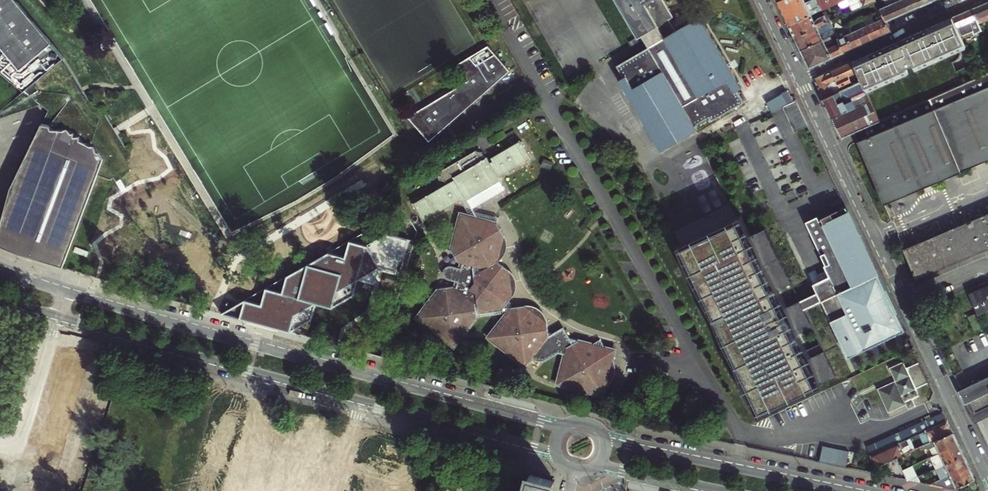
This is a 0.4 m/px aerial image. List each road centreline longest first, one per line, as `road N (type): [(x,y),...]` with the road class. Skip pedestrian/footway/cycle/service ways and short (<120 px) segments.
road 1 (primary): [(572,423),(496,411),(70,294)]
road 2 (primary): [(846,490),(601,434)]
road 3 (residential): [(904,298),(801,80)]
road 4 (primary): [(61,318),(266,375)]
road 5 (primary): [(361,401),(558,460)]
road 6 (residential): [(984,0),(801,80)]
road 7 (residential): [(987,474),(904,298)]
road 8 (primary): [(590,470),(725,490)]
road 9 (residential): [(20,448),(61,318)]
road 10 (residential): [(266,375),(235,490)]

